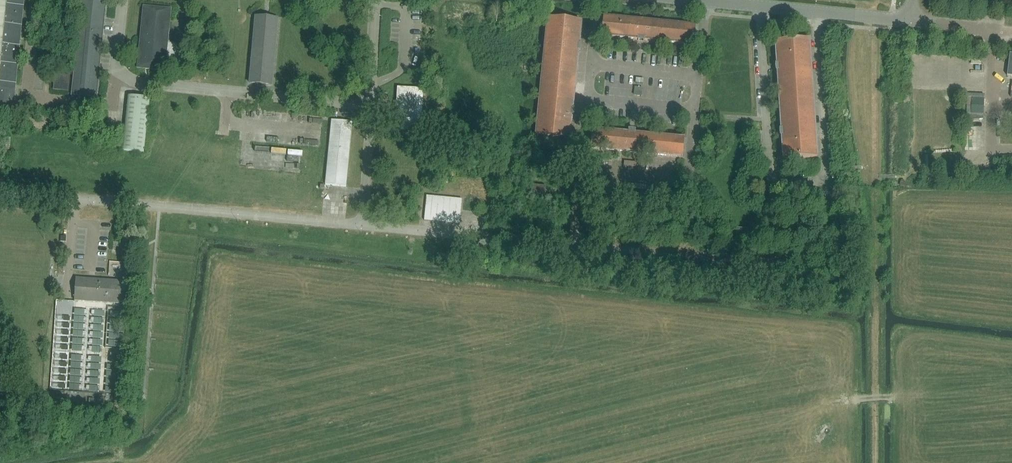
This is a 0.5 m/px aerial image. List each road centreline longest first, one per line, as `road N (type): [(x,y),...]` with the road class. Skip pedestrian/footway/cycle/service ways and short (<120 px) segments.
road 1 (unclassified): [(910,21),(699,0)]

